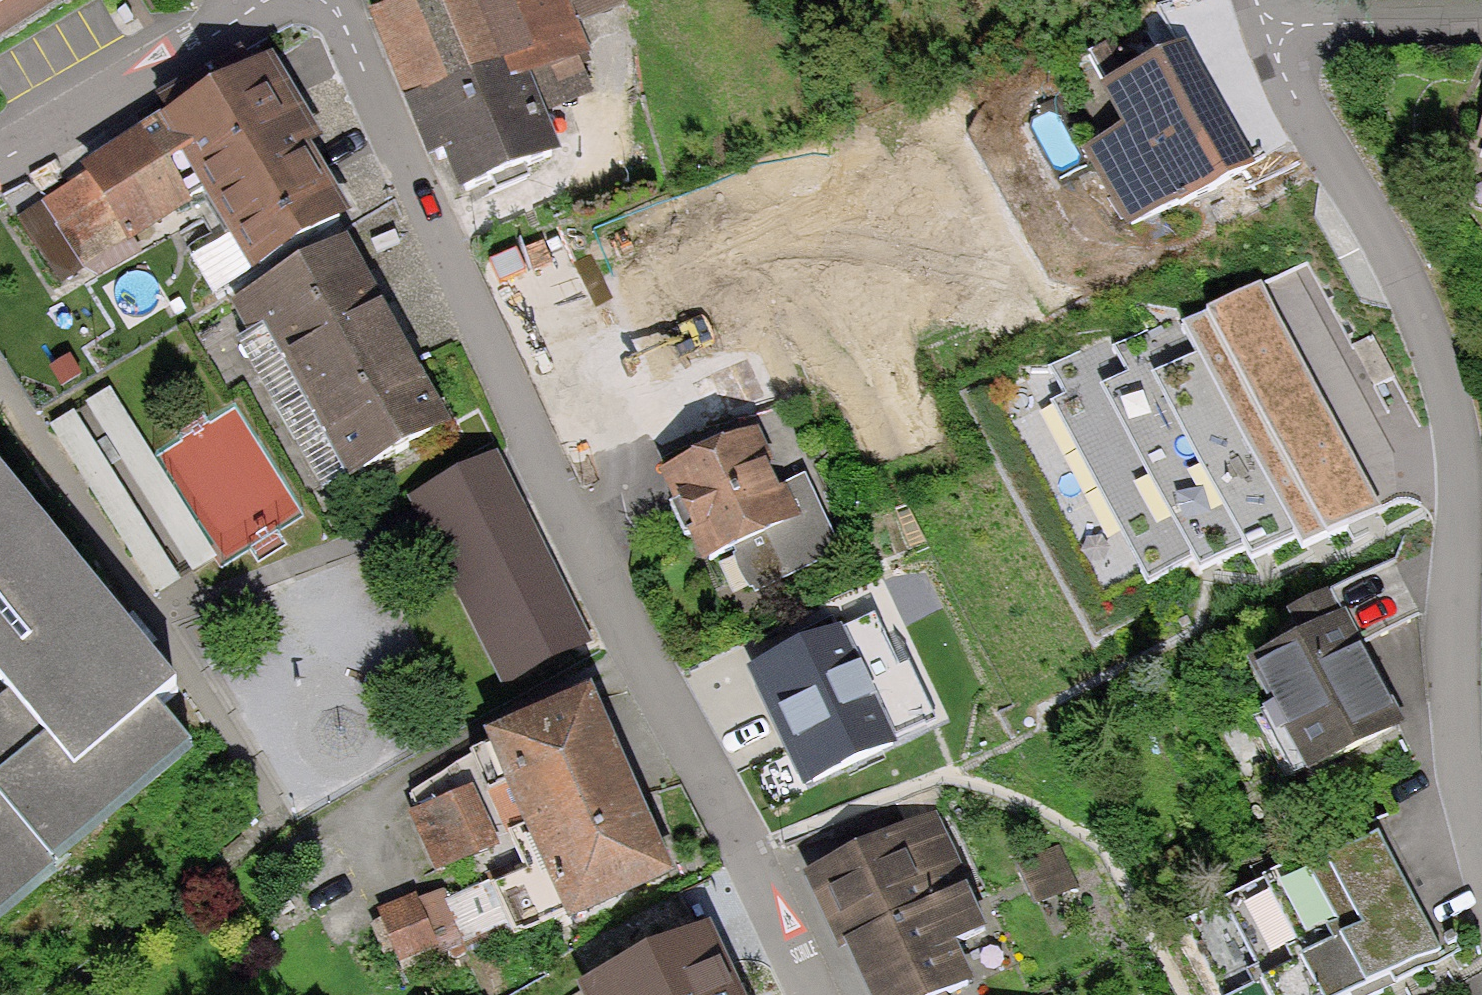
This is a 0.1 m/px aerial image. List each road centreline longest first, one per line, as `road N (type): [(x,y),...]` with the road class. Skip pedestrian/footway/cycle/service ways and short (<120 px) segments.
road 1 (residential): [(815,994),(637,650),(335,0)]
road 2 (residential): [(1481,855),(1453,697),(1449,626),(1462,512),(1454,417),(1403,268),(1301,108),(1269,37)]
road 3 (residential): [(0,160),(263,0)]
road 4 (residential): [(1481,20),(1321,26),(1269,37)]

